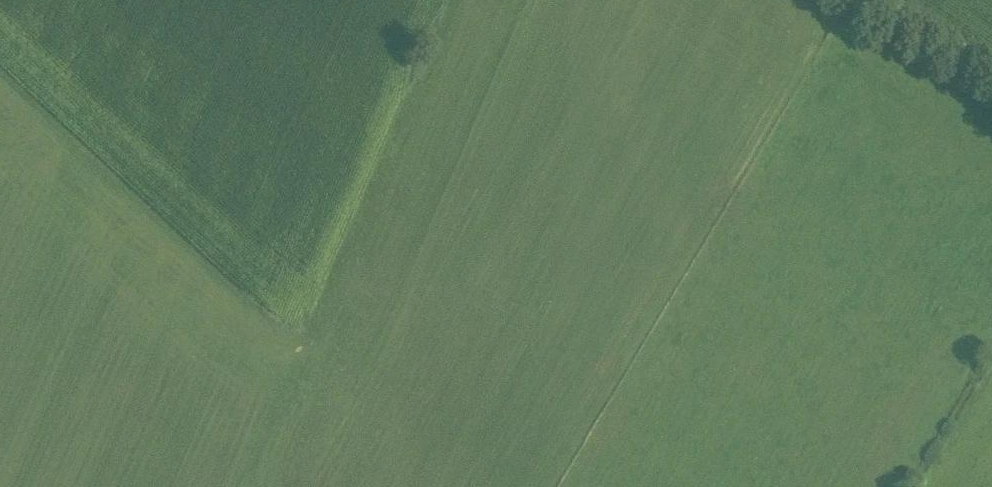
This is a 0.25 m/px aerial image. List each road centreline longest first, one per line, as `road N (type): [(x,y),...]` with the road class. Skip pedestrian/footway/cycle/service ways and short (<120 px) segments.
road 1 (track): [(875,0),(991,73)]

